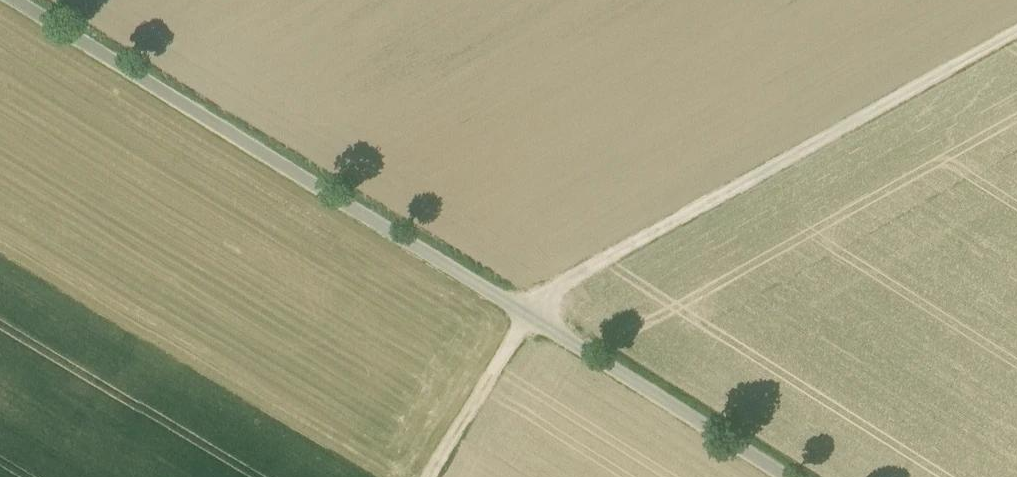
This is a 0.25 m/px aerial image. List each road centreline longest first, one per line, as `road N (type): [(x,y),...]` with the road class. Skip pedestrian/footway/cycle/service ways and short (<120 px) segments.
road 1 (track): [(773,476),(4,0)]
road 2 (track): [(433,476),(529,326),(562,296),(1016,41)]

